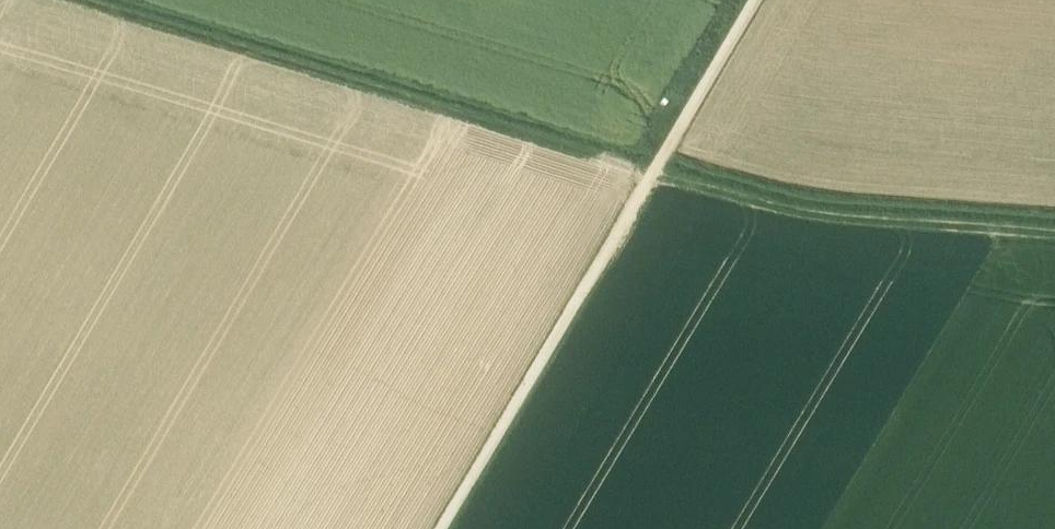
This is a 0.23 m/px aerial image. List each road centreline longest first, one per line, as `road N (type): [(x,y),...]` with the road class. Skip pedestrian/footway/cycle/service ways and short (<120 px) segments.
road 1 (track): [(1054,230),(802,212),(88,0)]
road 2 (track): [(755,0),(439,528)]

